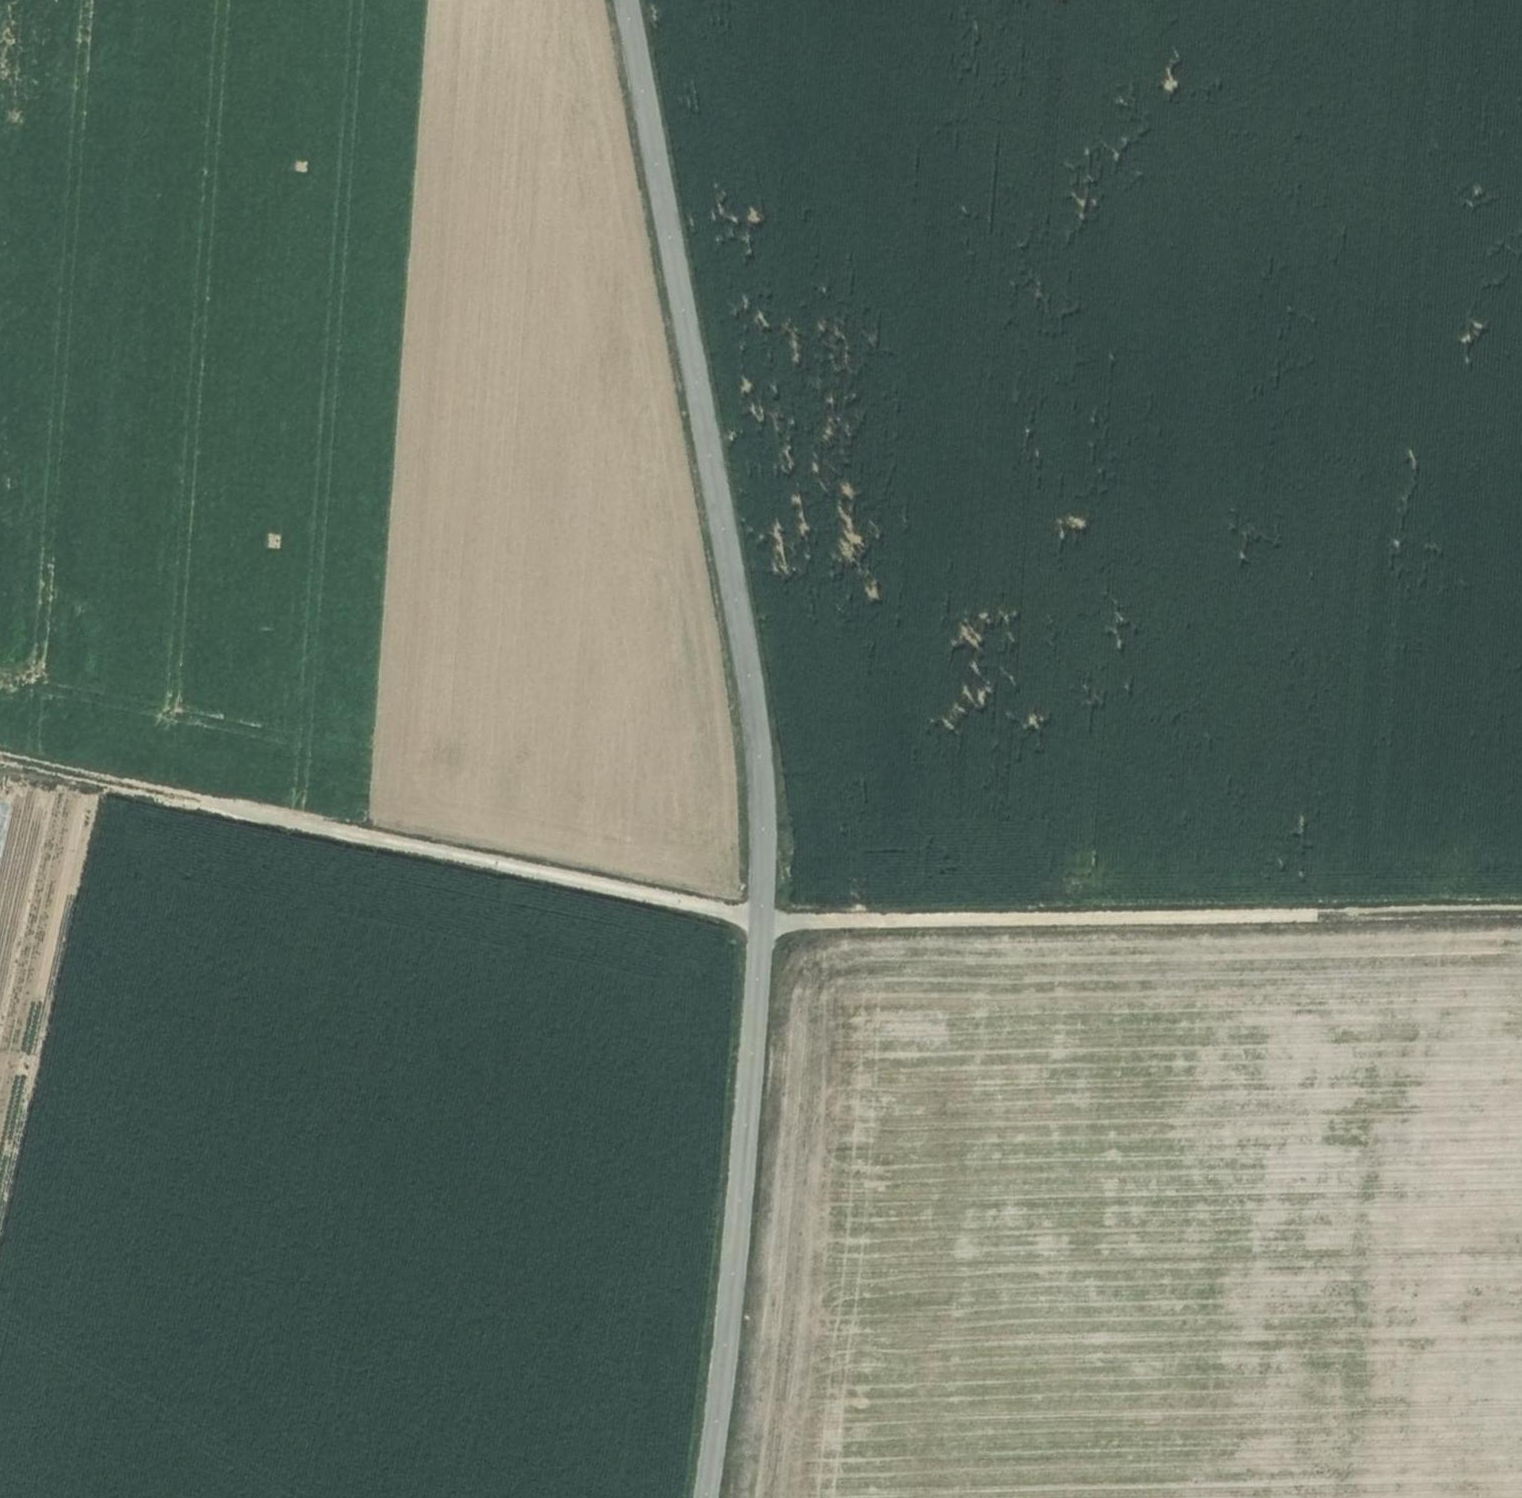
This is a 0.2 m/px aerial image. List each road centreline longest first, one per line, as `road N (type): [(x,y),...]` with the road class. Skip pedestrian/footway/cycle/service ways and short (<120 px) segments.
road 1 (track): [(0,755),(765,920),(1521,909)]
road 2 (tertiary): [(625,0),(764,777),(765,939),(740,1246),(707,1497)]

